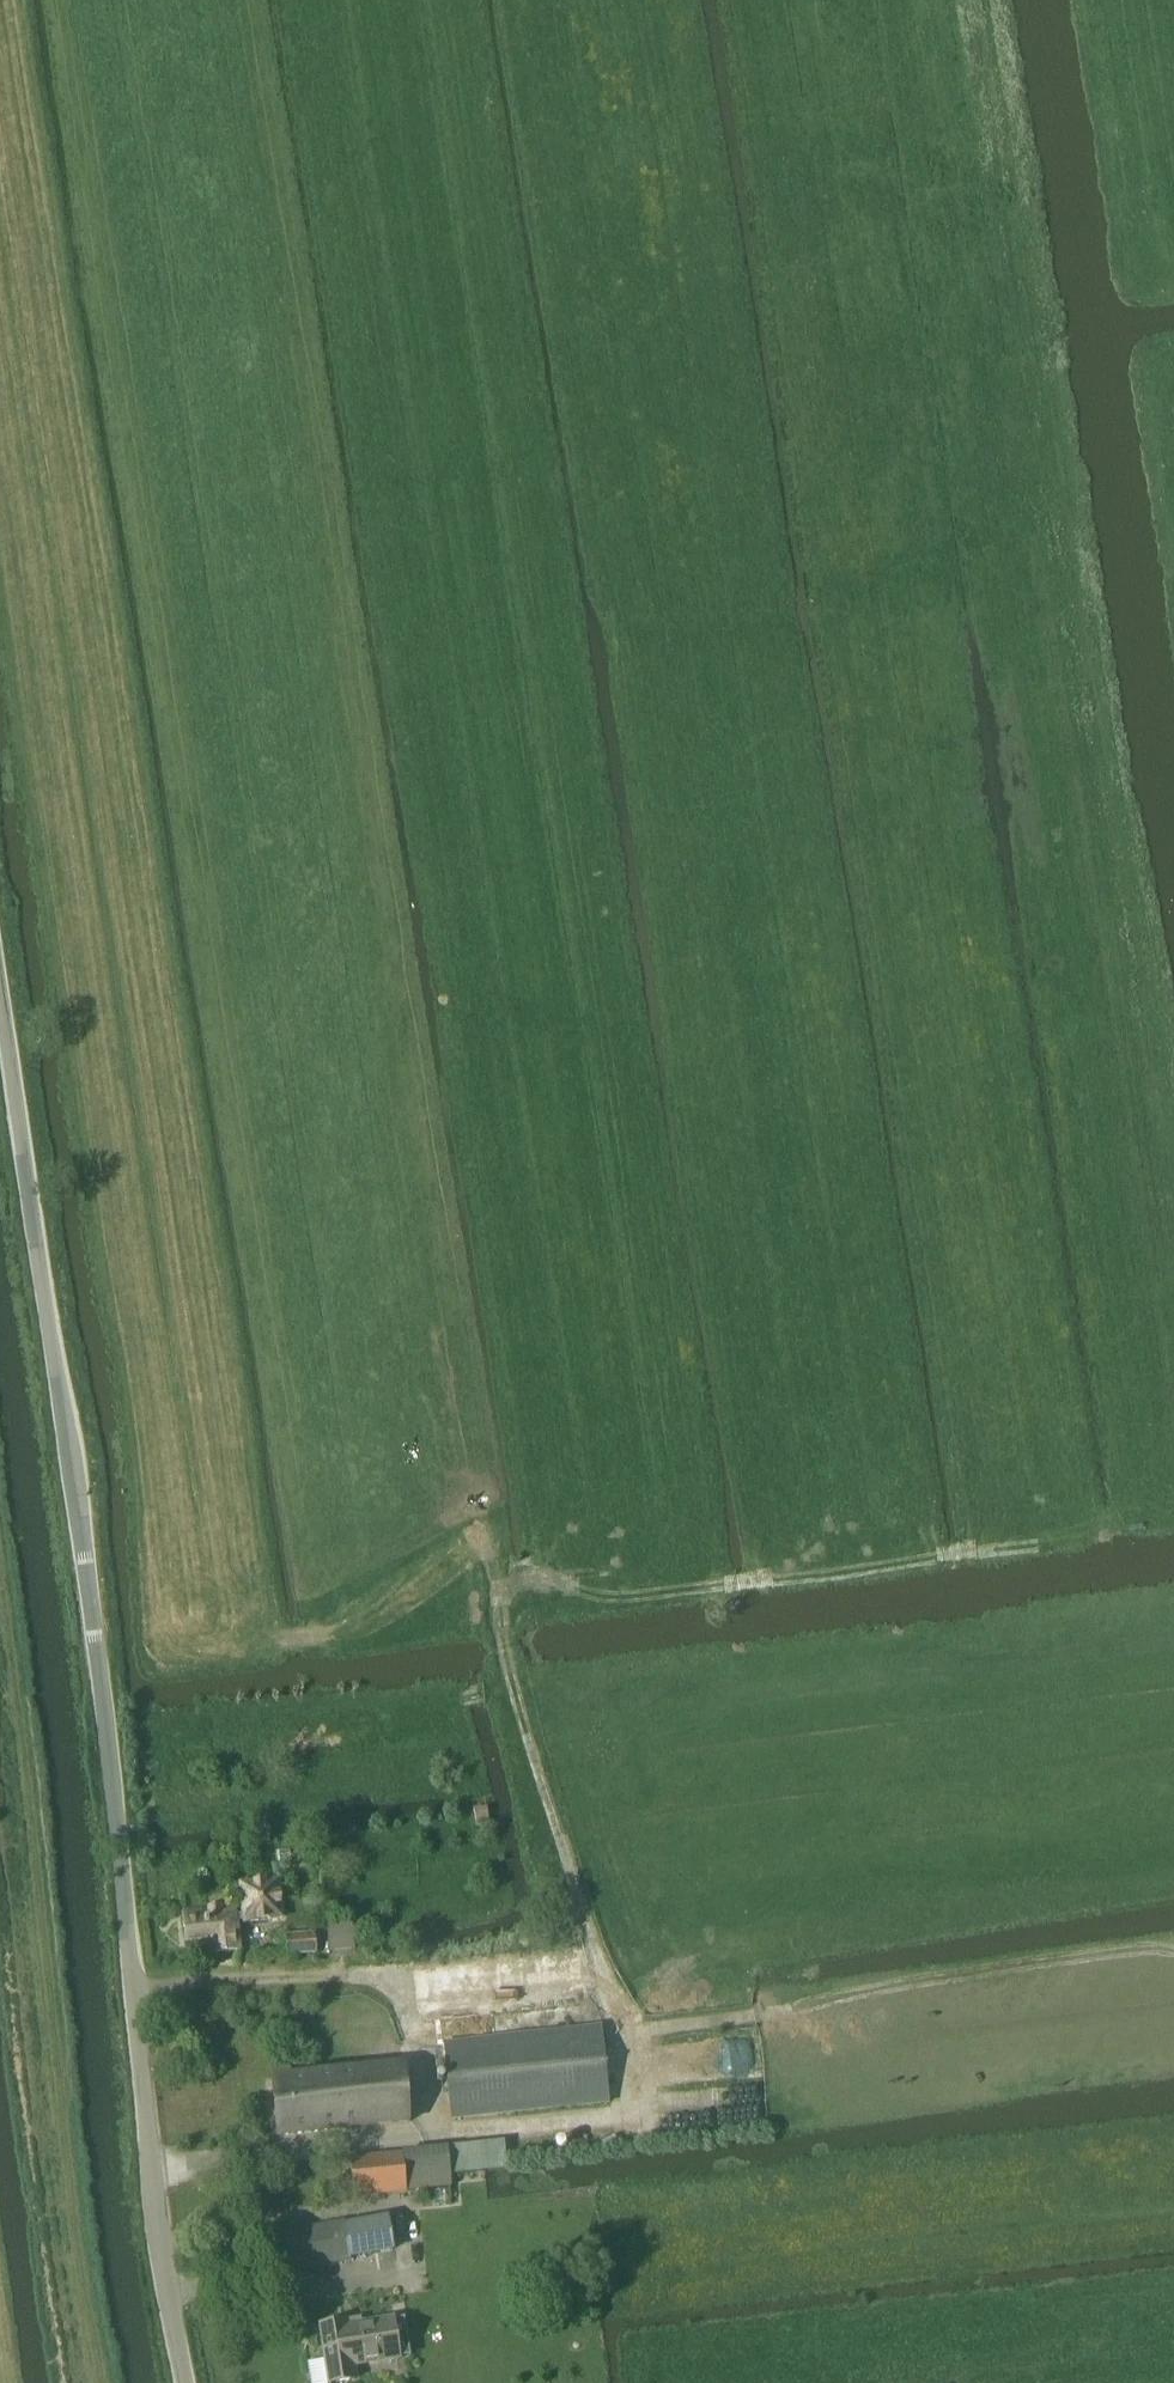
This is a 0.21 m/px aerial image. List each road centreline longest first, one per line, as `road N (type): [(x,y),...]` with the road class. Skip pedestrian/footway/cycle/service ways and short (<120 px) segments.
road 1 (tertiary): [(184,2382),(76,1508),(0,1005)]

